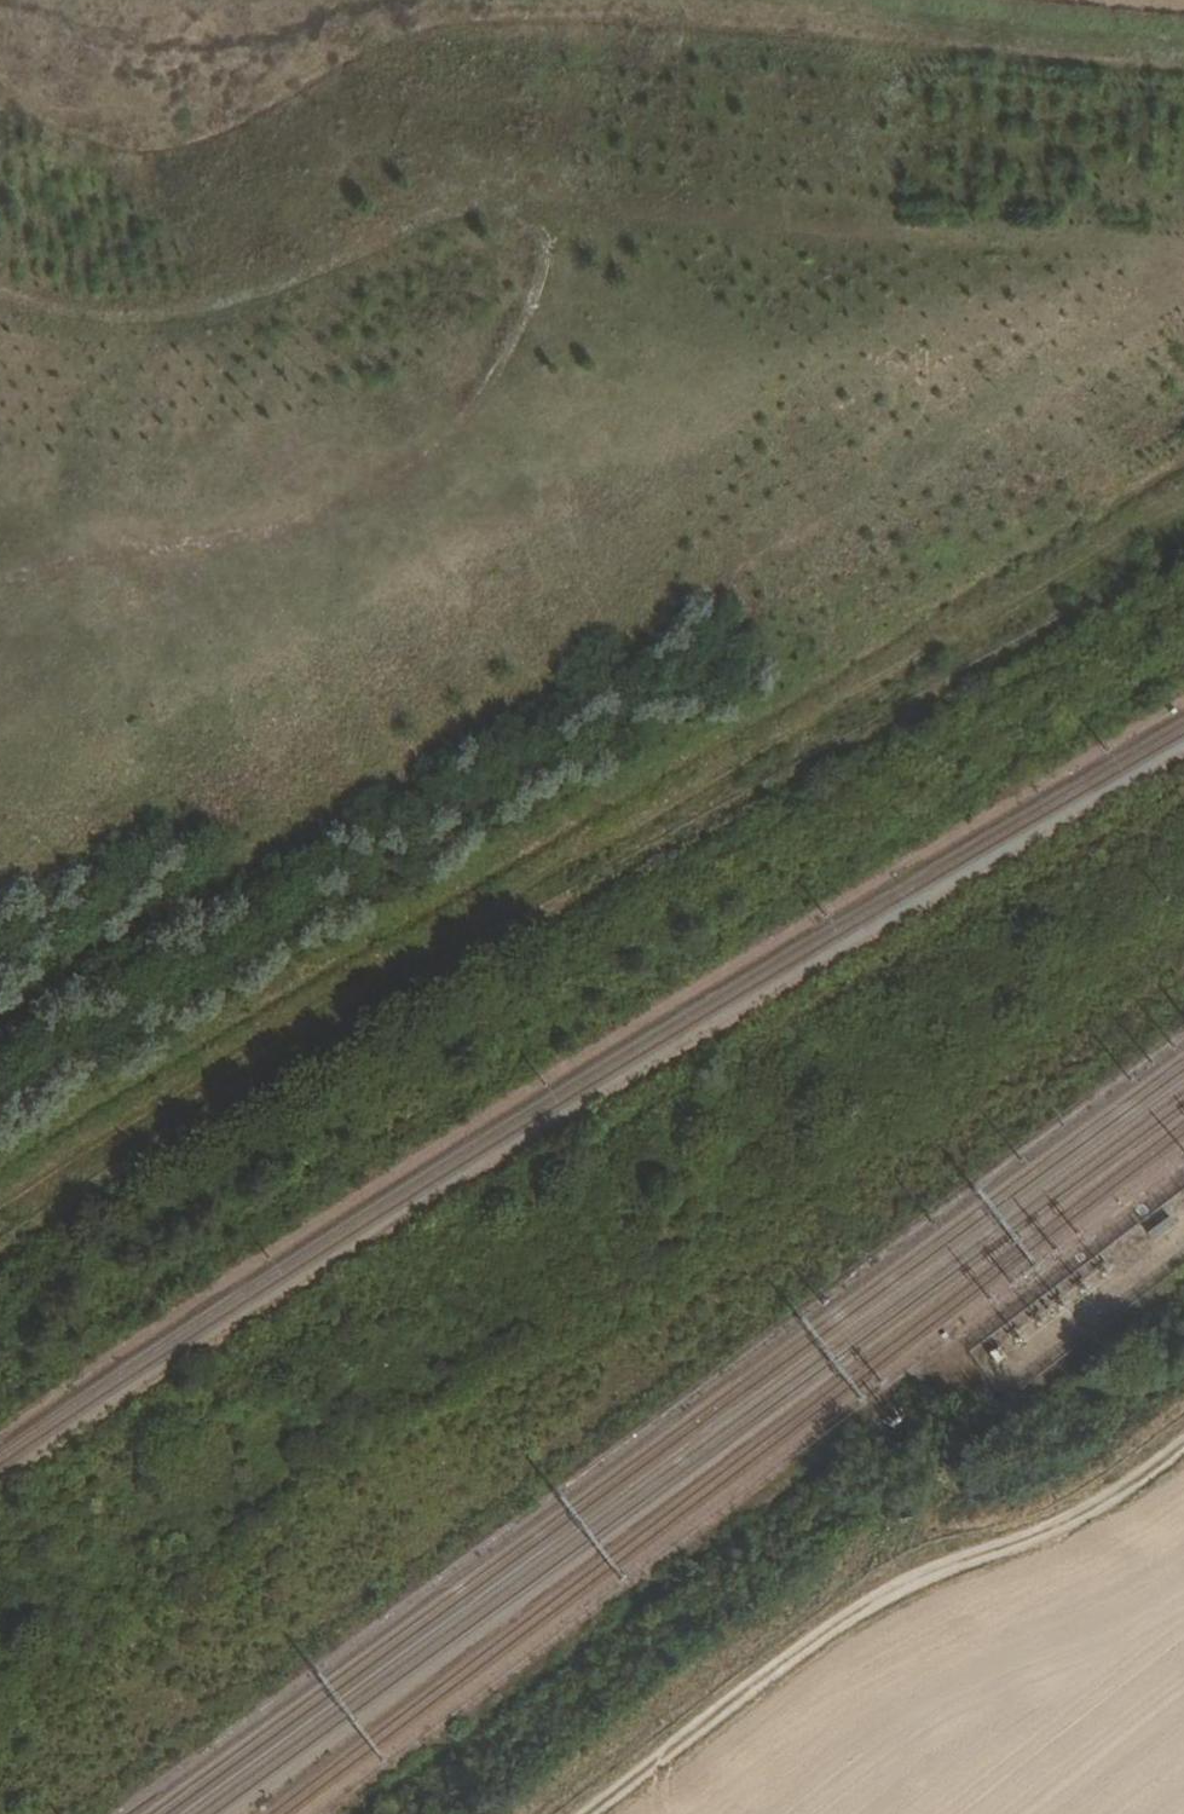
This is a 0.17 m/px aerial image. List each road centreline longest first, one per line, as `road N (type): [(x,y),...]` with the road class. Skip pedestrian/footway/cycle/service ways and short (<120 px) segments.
road 1 (track): [(581,1813),(850,1614),(1023,1545),(1183,1446)]

